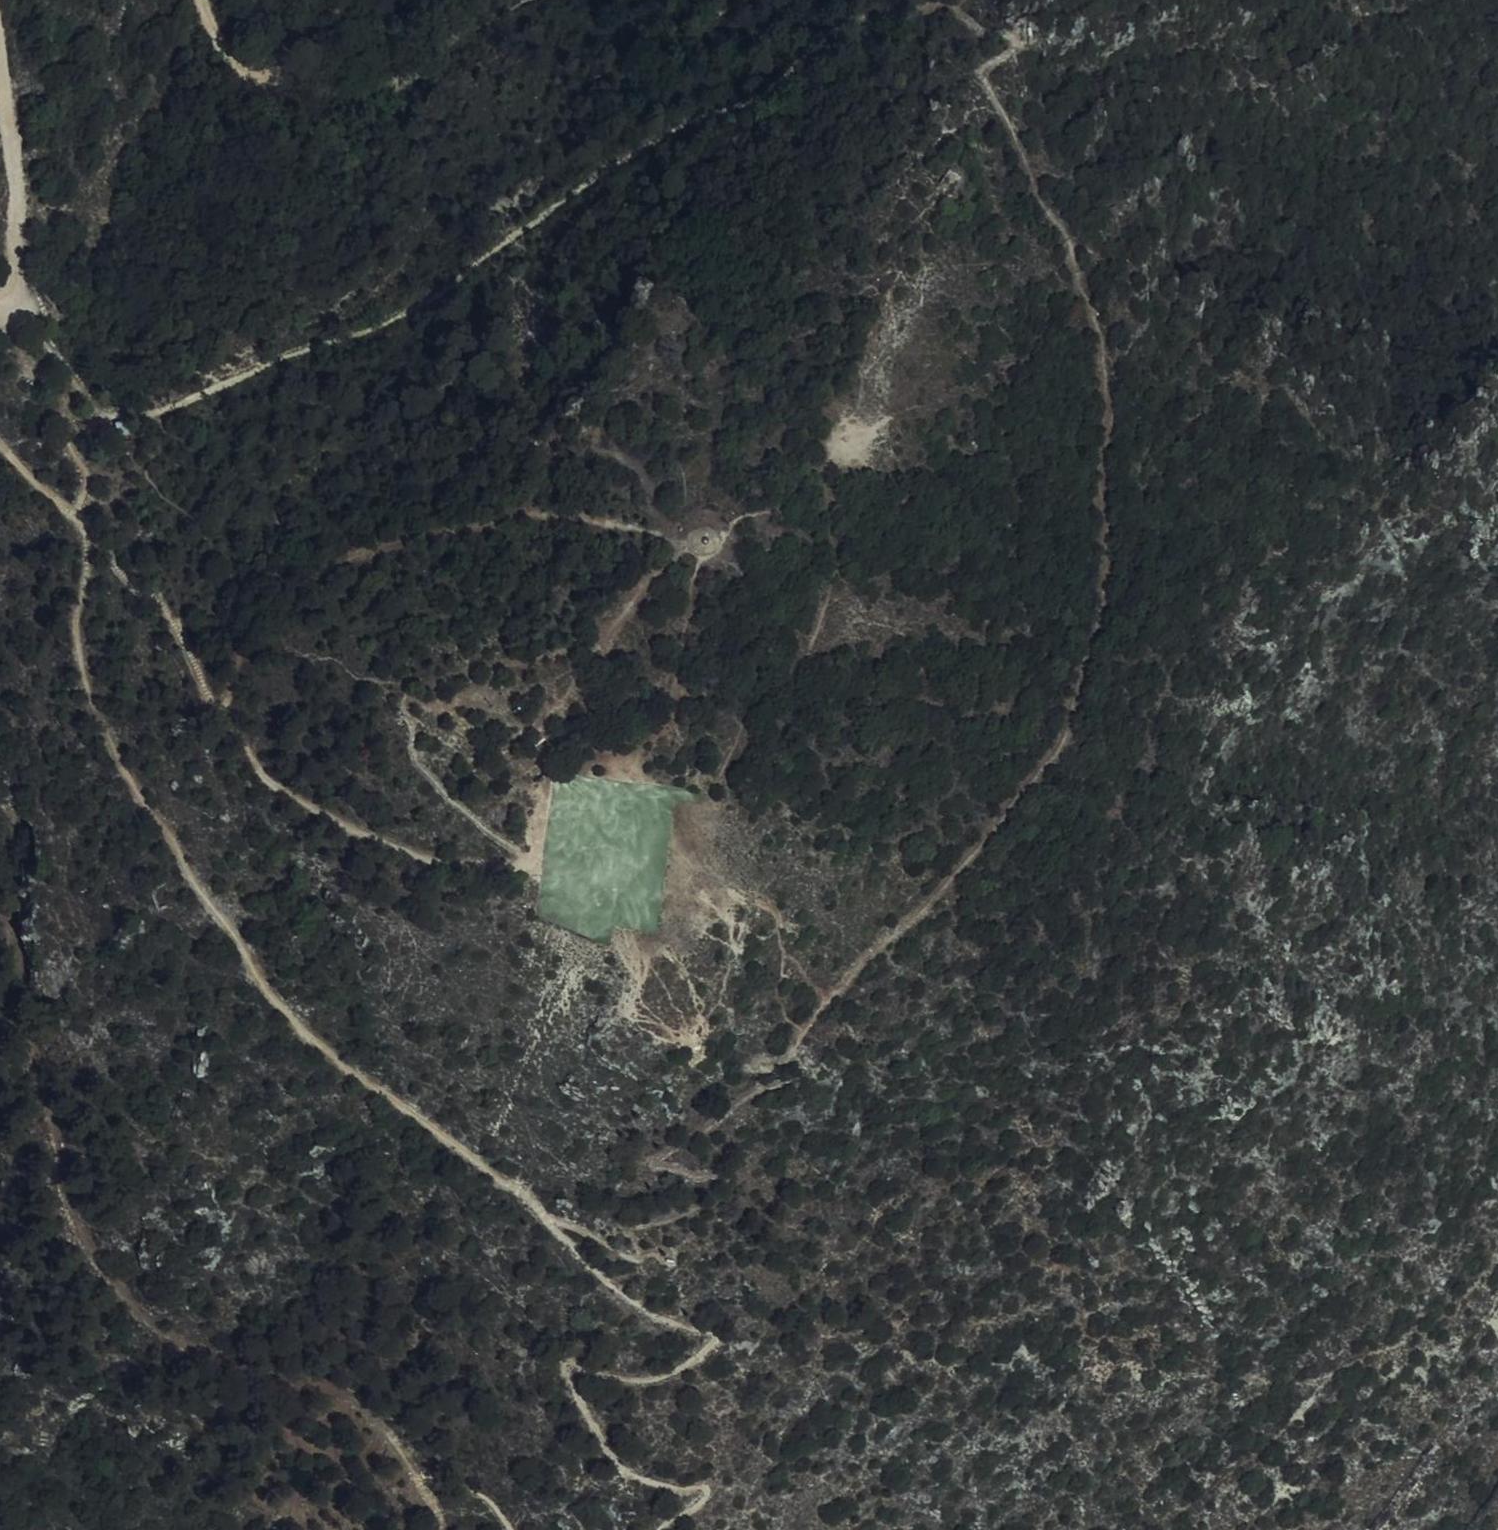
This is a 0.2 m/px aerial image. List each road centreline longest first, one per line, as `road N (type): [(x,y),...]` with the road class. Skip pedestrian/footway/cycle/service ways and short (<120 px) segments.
road 1 (track): [(0,30),(22,192),(8,301)]
road 2 (track): [(262,0),(278,37),(272,67),(255,72),(234,64),(208,0)]

